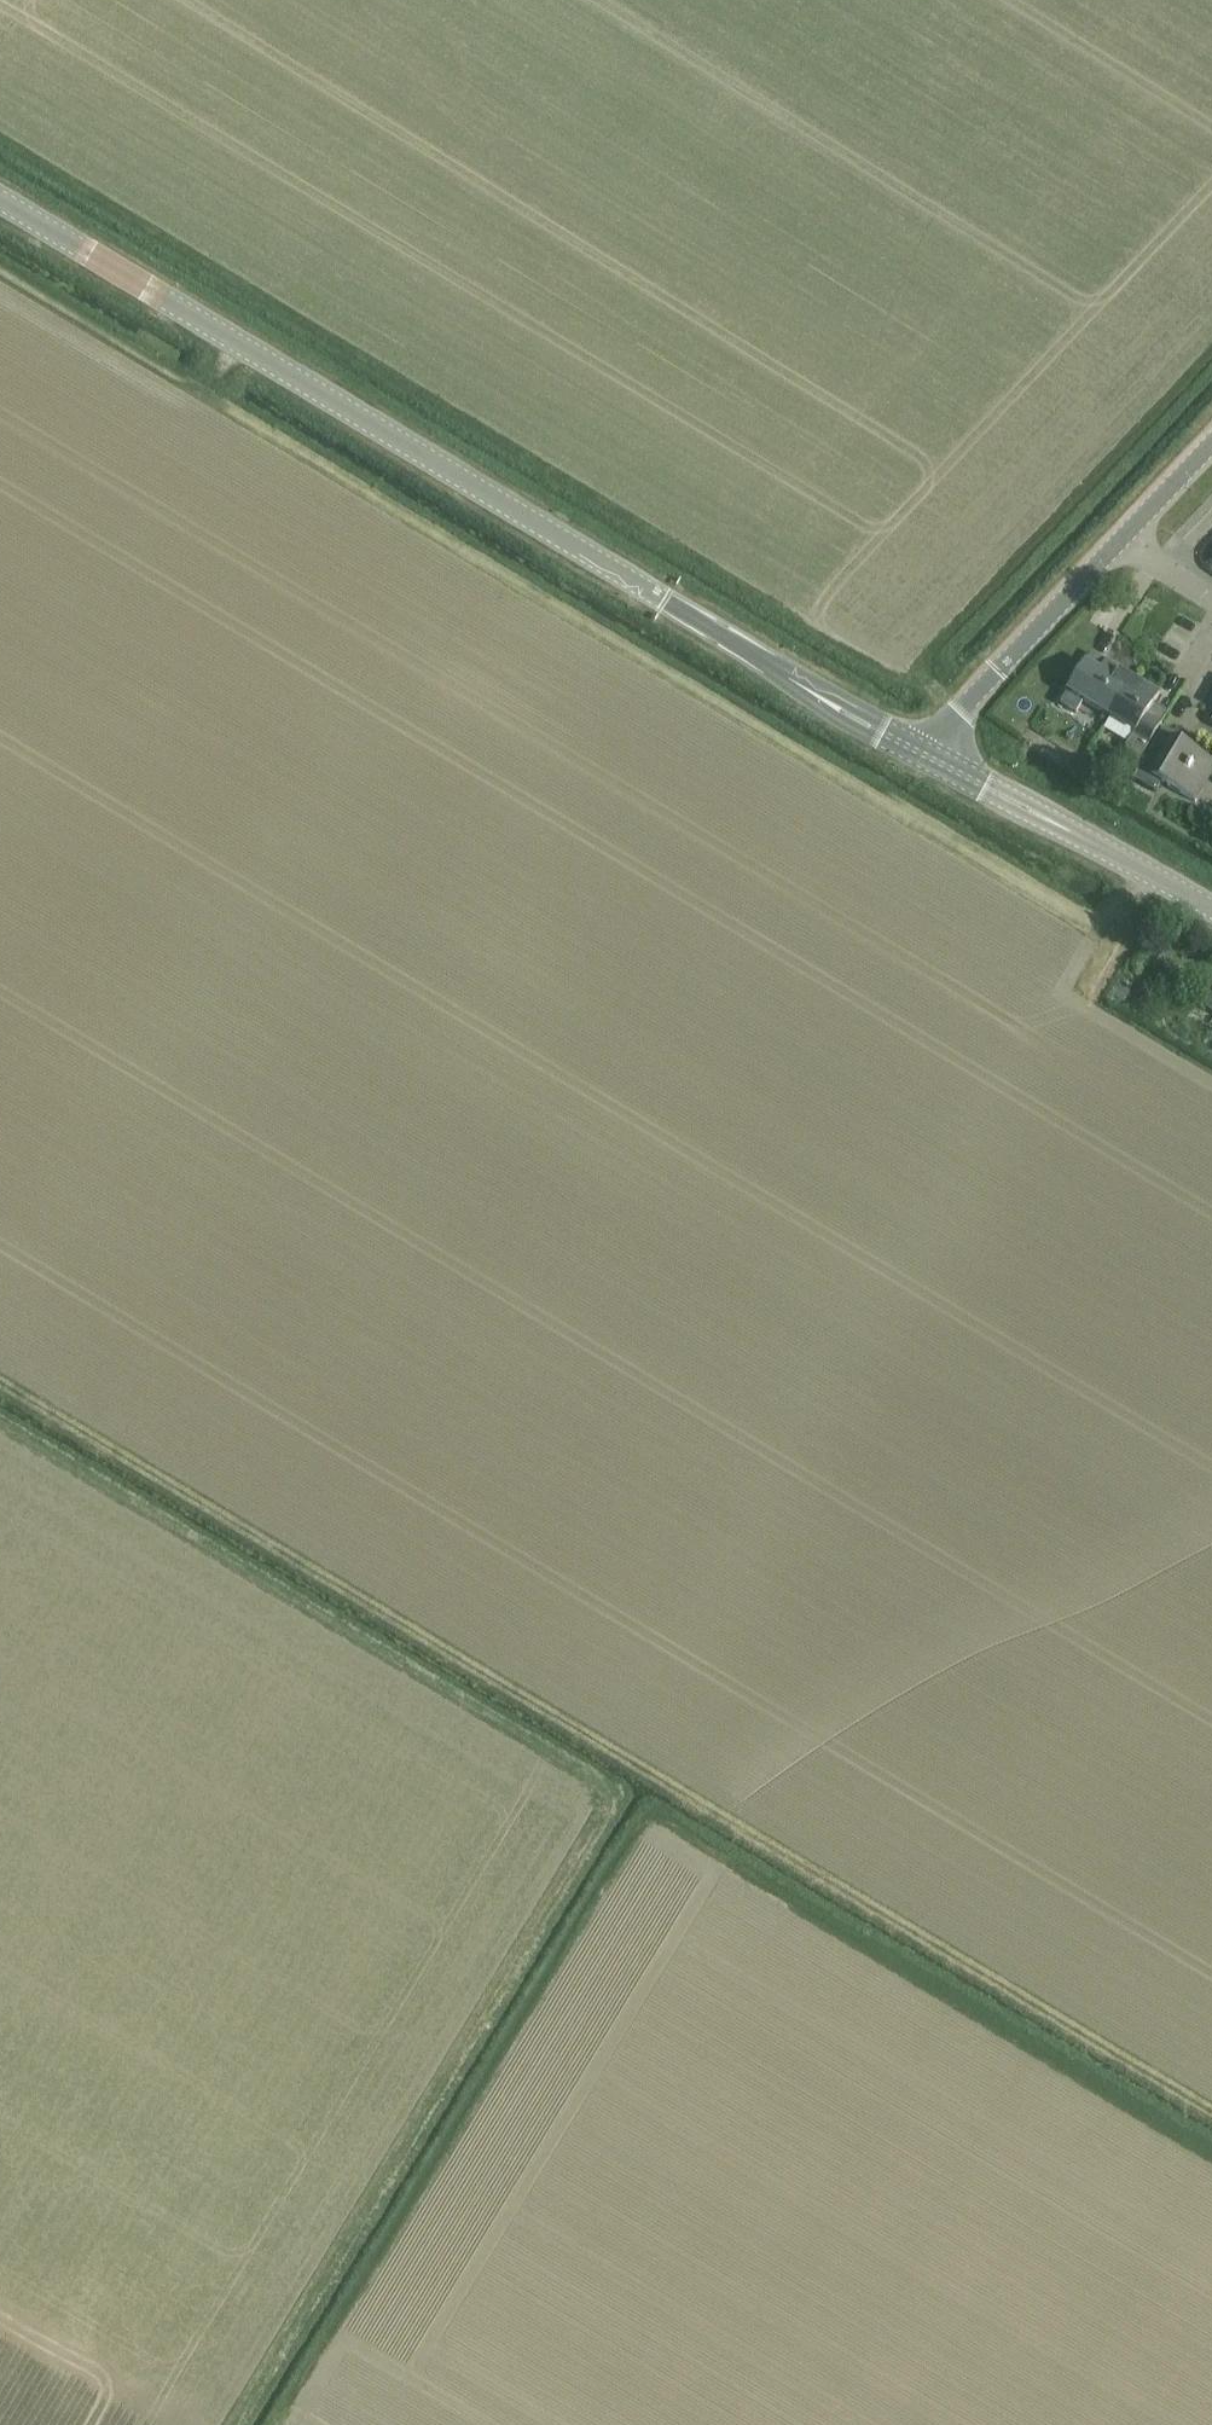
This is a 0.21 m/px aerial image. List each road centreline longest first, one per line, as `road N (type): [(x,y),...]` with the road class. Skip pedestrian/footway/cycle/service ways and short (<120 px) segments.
road 1 (tertiary): [(930,754),(812,692),(0,198)]
road 2 (tertiary): [(1211,910),(930,754)]
road 3 (unclassified): [(930,754),(1122,537)]
road 4 (unclassified): [(1122,537),(1211,442)]

